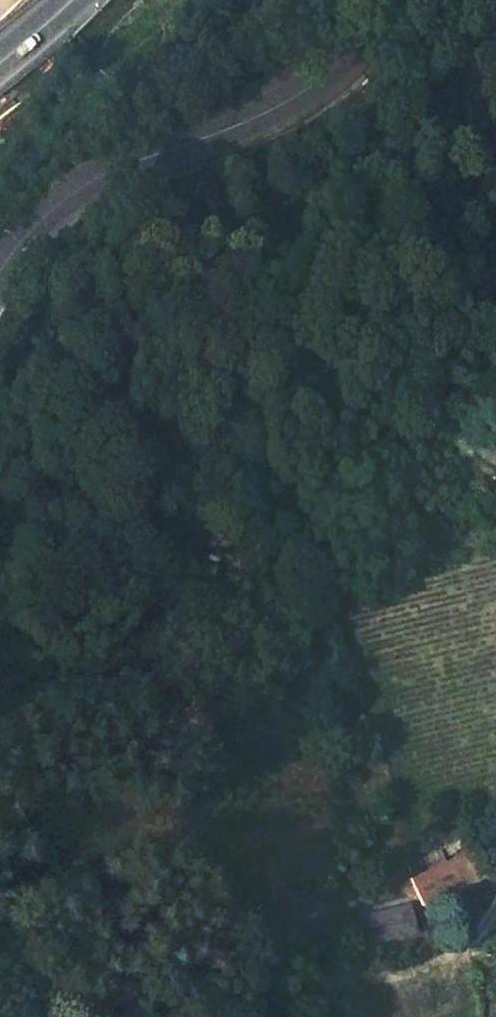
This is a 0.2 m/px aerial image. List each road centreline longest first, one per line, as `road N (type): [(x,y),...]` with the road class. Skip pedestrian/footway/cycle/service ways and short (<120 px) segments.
road 1 (secondary): [(392,0),(339,67),(311,87),(90,179),(35,219),(0,263)]
road 2 (track): [(391,884),(298,921),(298,947),(319,977),(341,979),(453,950),(495,899)]

